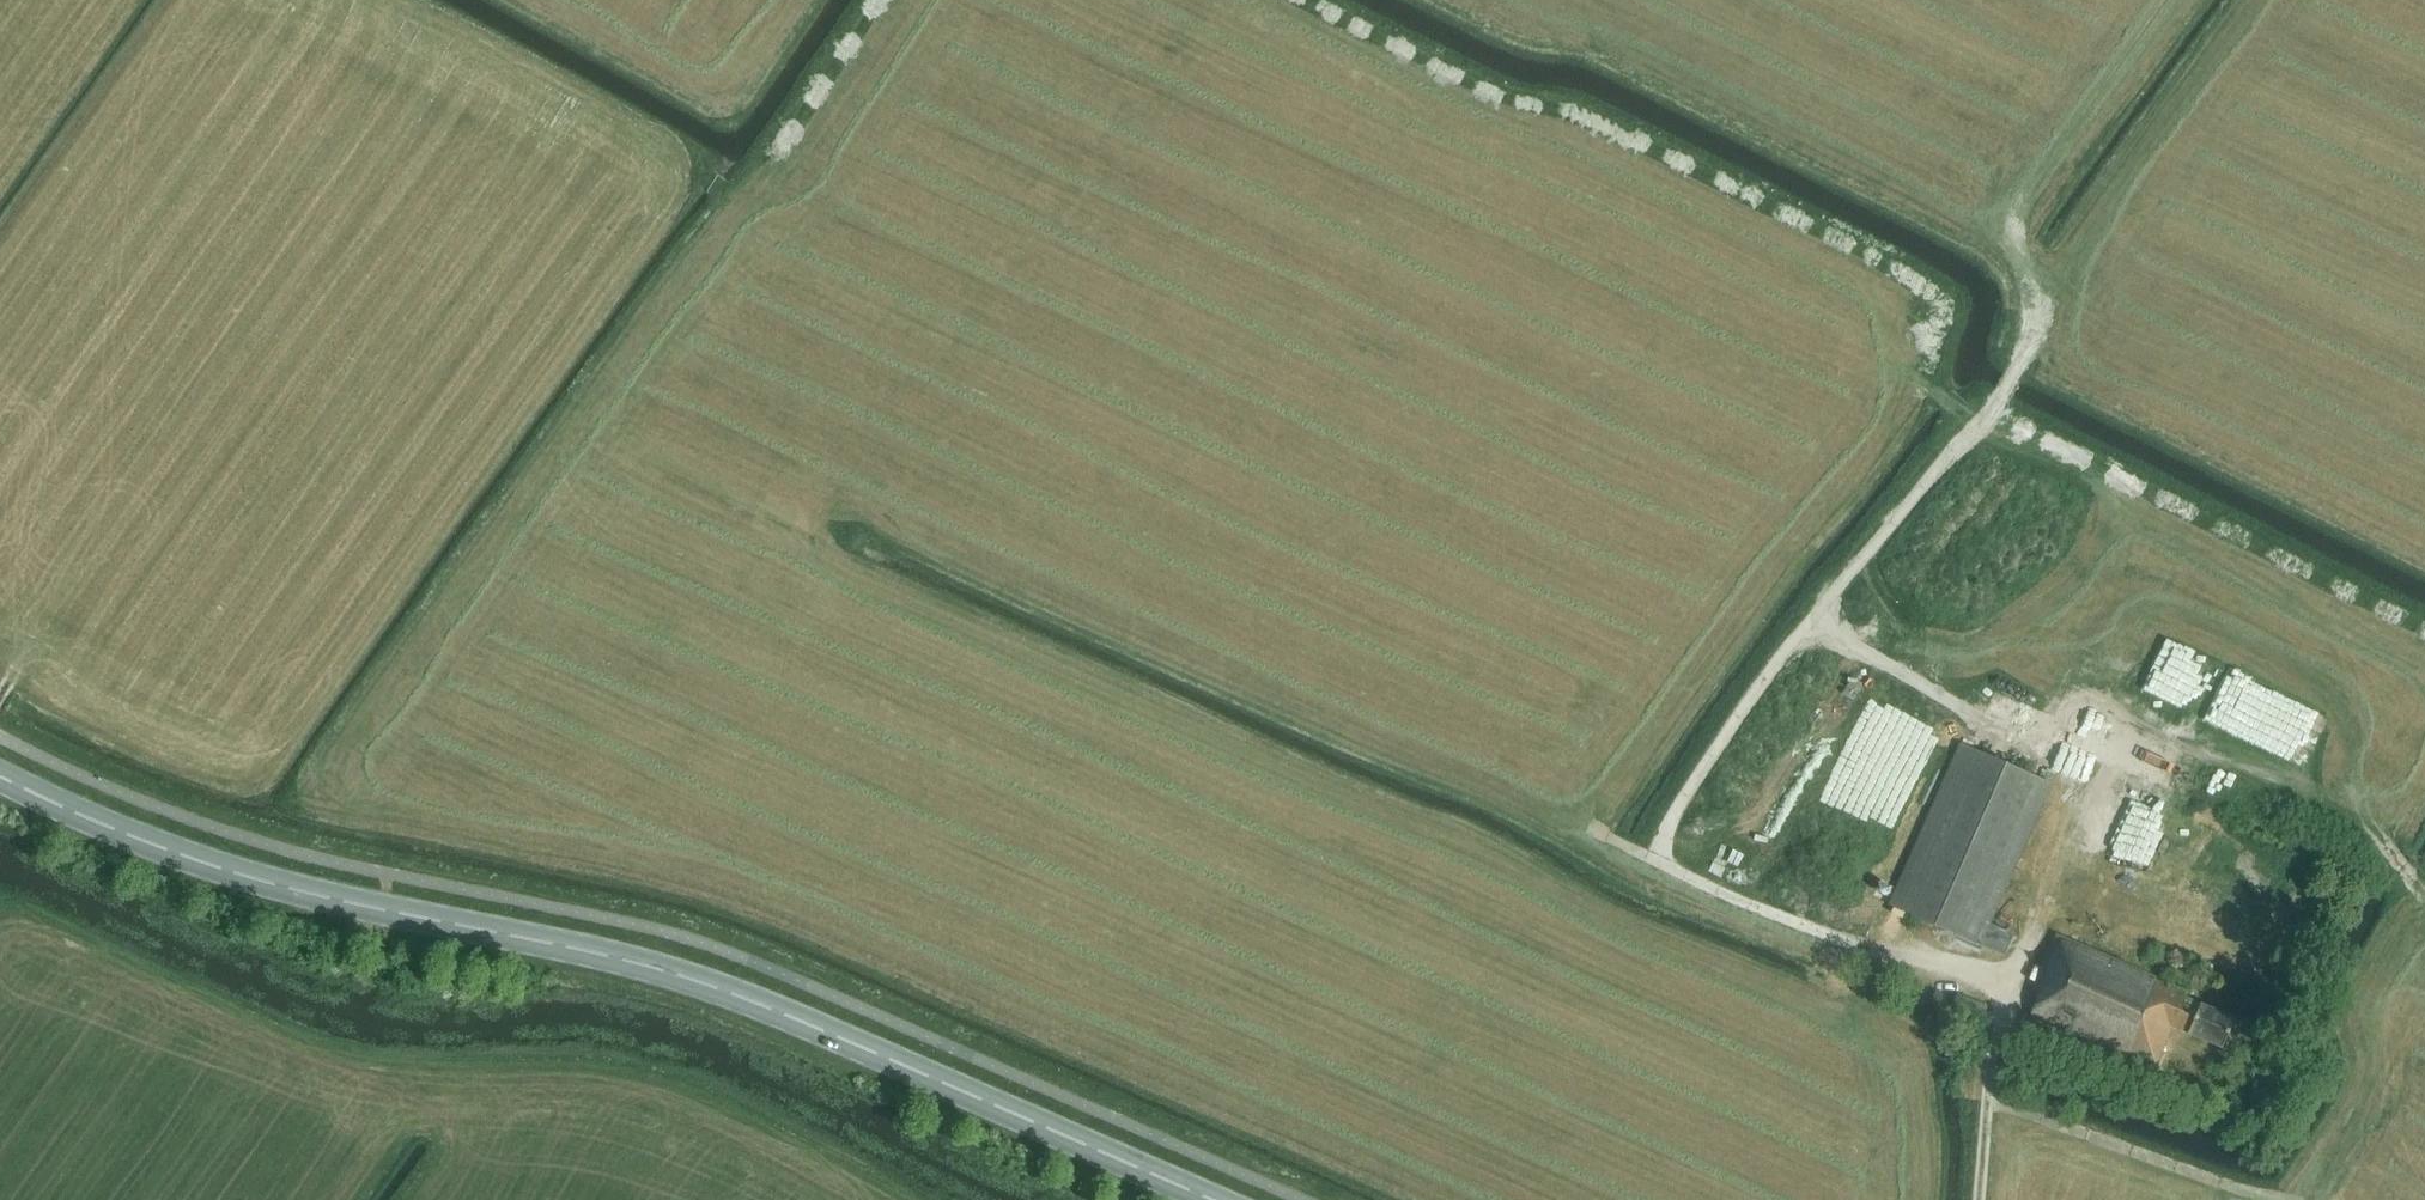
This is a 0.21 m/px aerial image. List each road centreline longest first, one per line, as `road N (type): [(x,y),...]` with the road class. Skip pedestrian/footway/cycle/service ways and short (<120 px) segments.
road 1 (tertiary): [(1213,1199),(682,976),(248,876),(73,813),(0,777)]
road 2 (track): [(1982,1199),(2002,1002)]

